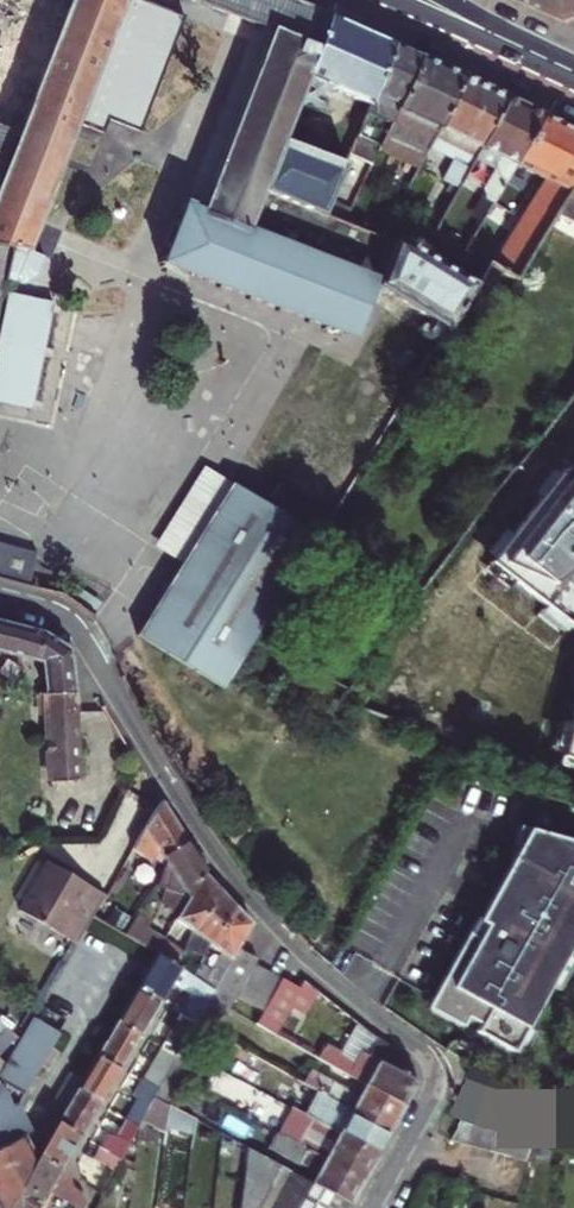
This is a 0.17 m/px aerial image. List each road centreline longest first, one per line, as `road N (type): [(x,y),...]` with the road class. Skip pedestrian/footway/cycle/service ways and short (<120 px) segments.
road 1 (residential): [(0,600),(75,628),(230,880),(313,971),(429,1065),(427,1100),(371,1207)]
road 2 (secondary): [(397,0),(573,73)]
road 3 (secondary): [(573,68),(446,0)]

